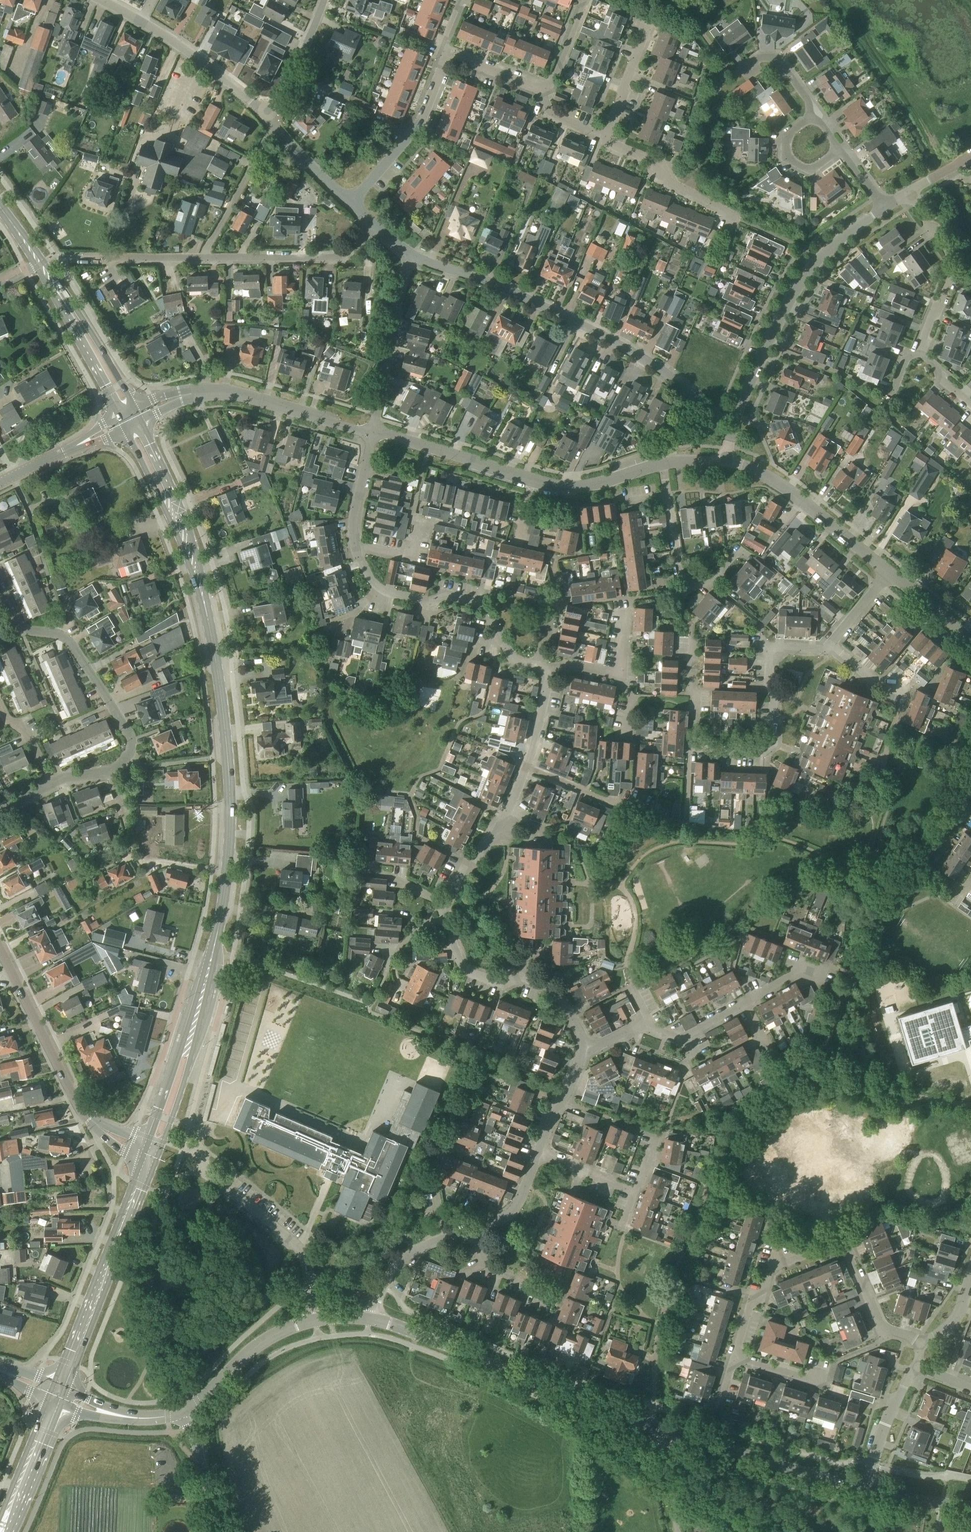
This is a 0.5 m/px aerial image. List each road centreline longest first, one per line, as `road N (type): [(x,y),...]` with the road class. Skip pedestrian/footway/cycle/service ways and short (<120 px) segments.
road 1 (secondary): [(150,1152),(216,938),(227,869),(229,777),(207,616)]
road 2 (residential): [(537,665),(500,646),(475,600),(446,594),(425,604),(369,582),(354,531),(373,432)]
road 3 (residential): [(710,409),(666,374),(574,321),(410,256)]
road 4 (residential): [(832,642),(774,654),(776,743),(762,751),(699,744),(697,643)]
road 5 (residential): [(734,1359),(753,1298),(766,1291),(775,1267),(846,1243),(881,1329),(922,1342)]
road 6 (residential): [(51,782),(113,770),(129,751),(129,737),(68,640),(20,629),(0,586)]
road 7 (residential): [(724,461),(755,373),(809,269),(882,207)]
road 8 (secondary): [(656,1425),(370,1318)]
road 9 (residential): [(150,1152),(98,1125),(77,1103),(0,951)]
road 10 (secondary): [(59,1387),(150,1152)]
road 11 (secondary): [(134,407),(73,304),(8,218)]
road 12 (secondary): [(8,218),(118,416)]
road 13 (secondary): [(865,1489),(656,1425)]
road 14 (secondary): [(207,616),(191,536),(141,421)]
road 15 (residential): [(588,1049),(559,996),(468,971),(448,924)]
road 16 (secondary): [(125,429),(207,616)]
road 17 (tertiary): [(890,575),(788,491),(724,461)]
road 18 (residential): [(739,552),(711,583),(692,584),(678,570),(663,464)]
road 19 (tertiary): [(373,432),(233,393),(191,394)]
road 20 (residential): [(376,227),(338,258),(202,259)]
road 21 (residential): [(373,432),(410,256)]
road 22 (residential): [(351,203),(408,138),(449,55)]
road 23 (residential): [(921,349),(950,276),(949,254),(908,193)]
road 24 (residential): [(317,1319),(297,1247),(226,1186)]
road 25 (tertiary): [(532,480),(373,432)]
road 26 (secondary): [(317,1319),(262,1342),(183,1411)]
road 27 (residential): [(275,122),(143,24)]
road 28 (residential): [(202,259),(275,122)]
road 29 (residential): [(737,219),(606,137)]
road 30 (residential): [(446,1238),(434,1184),(448,1146),(491,1162)]
road 31 (secondary): [(10,1531),(51,1430),(53,1401)]
road 32 (tertiary): [(663,464),(575,487),(532,480)]
road 33 (tertiary): [(865,1489),(886,1425),(920,1368)]
road 34 (residential): [(324,0),(275,122)]
road 35 (tertiary): [(221,1531),(183,1411)]
road 36 (secondary): [(53,1401),(0,1514)]
road 37 (residential): [(818,114),(788,133),(788,157),(808,170),(843,151)]

